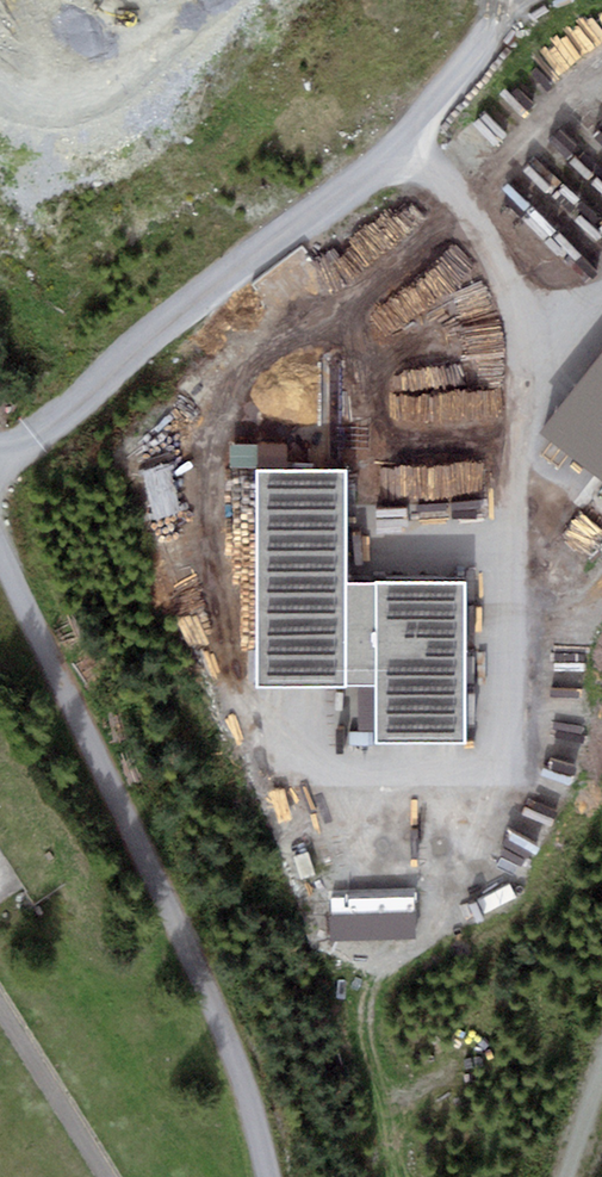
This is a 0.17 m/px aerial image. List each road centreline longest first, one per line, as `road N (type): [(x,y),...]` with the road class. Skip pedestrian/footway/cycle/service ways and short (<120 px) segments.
road 1 (track): [(400,144),(463,207),(529,308),(508,770),(313,771),(231,682),(203,462),(311,341)]
road 2 (unclassified): [(0,542),(200,971),(251,1105),(269,1176)]
road 3 (track): [(0,455),(63,416),(177,316),(400,144),(456,82),(510,0)]
road 4 (track): [(311,341),(463,207)]
road 5 (track): [(601,76),(556,102),(463,207)]

